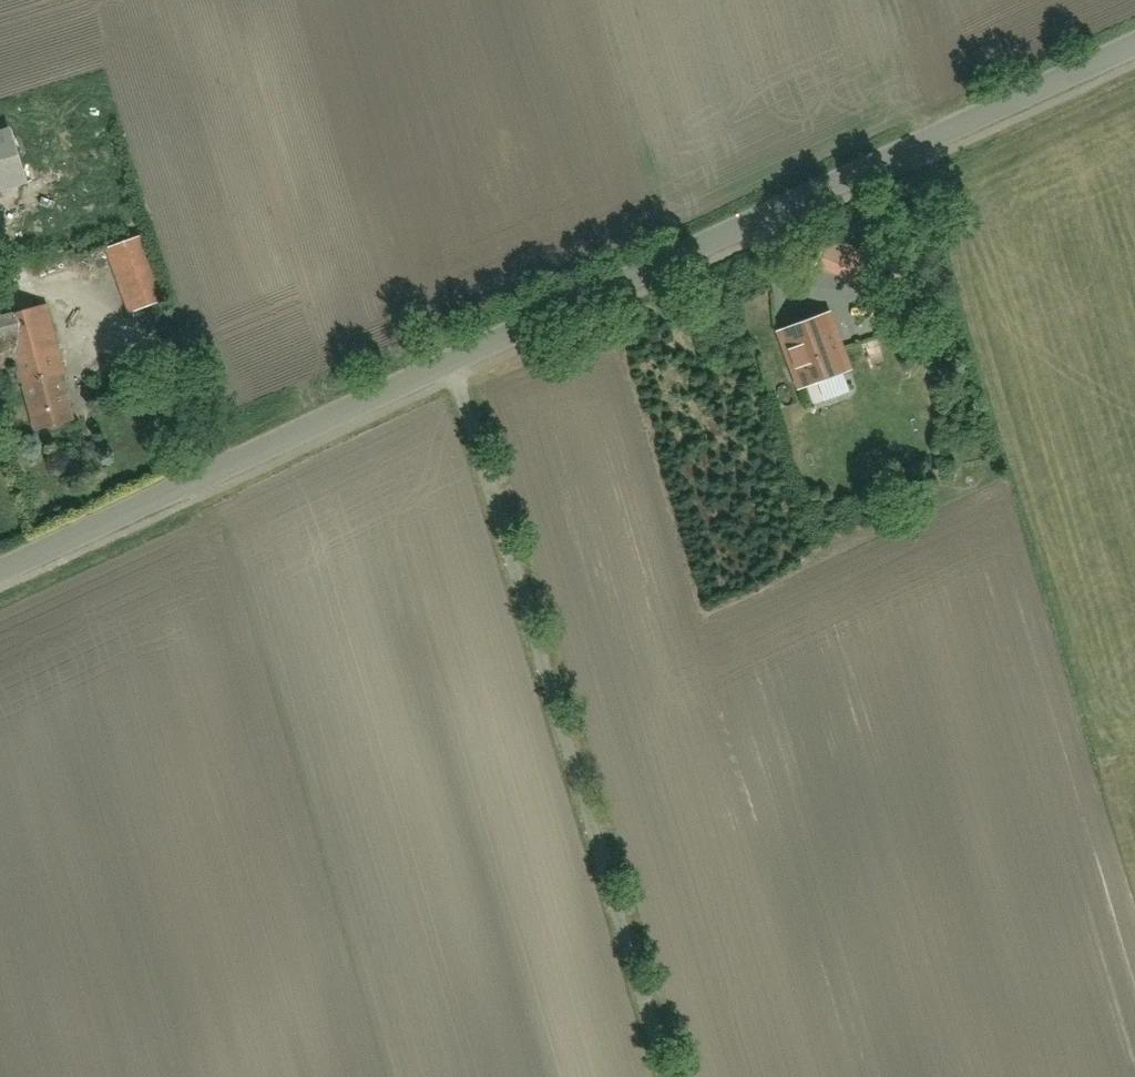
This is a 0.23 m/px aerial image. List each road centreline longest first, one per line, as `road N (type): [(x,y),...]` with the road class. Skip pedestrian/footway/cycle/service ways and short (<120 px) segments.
road 1 (tertiary): [(1134,48),(0,578)]

